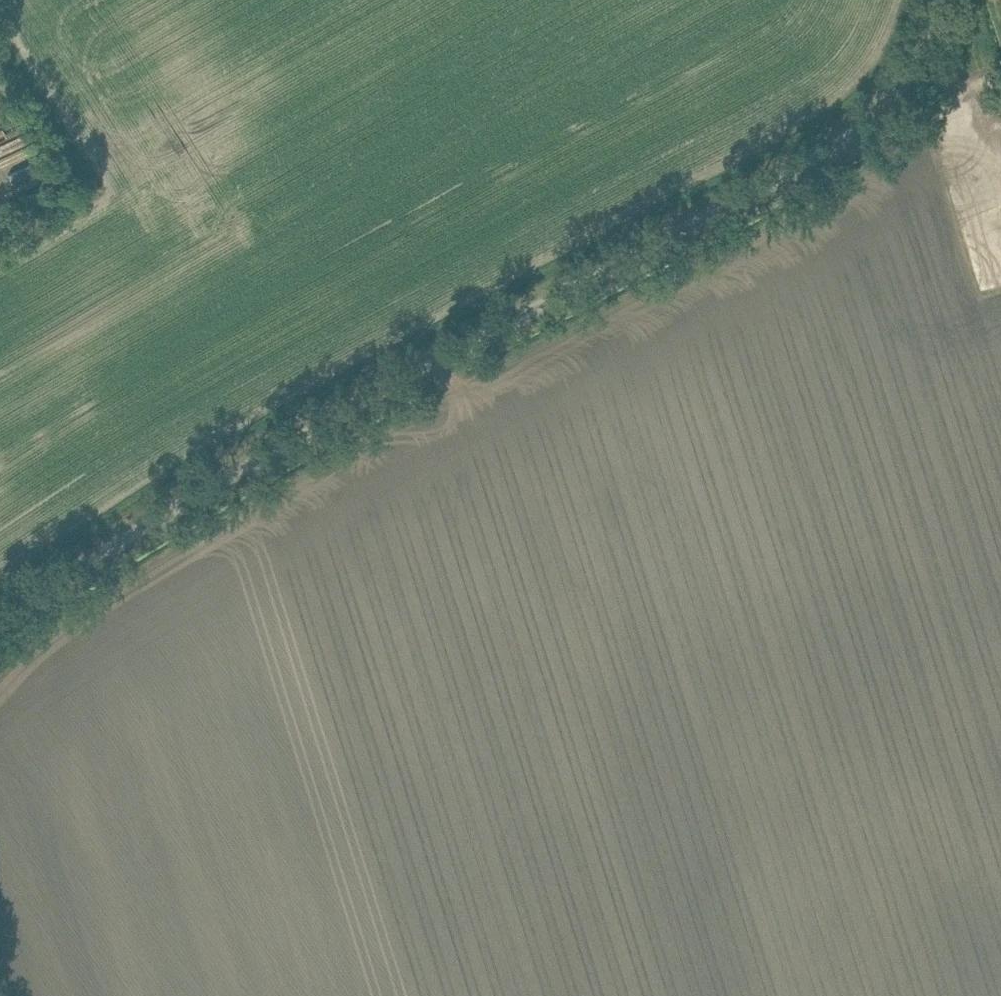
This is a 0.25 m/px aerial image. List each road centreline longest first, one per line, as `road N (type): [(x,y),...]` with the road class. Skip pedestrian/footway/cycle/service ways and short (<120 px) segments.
road 1 (track): [(0,618),(270,452),(883,121),(910,85),(937,0)]

